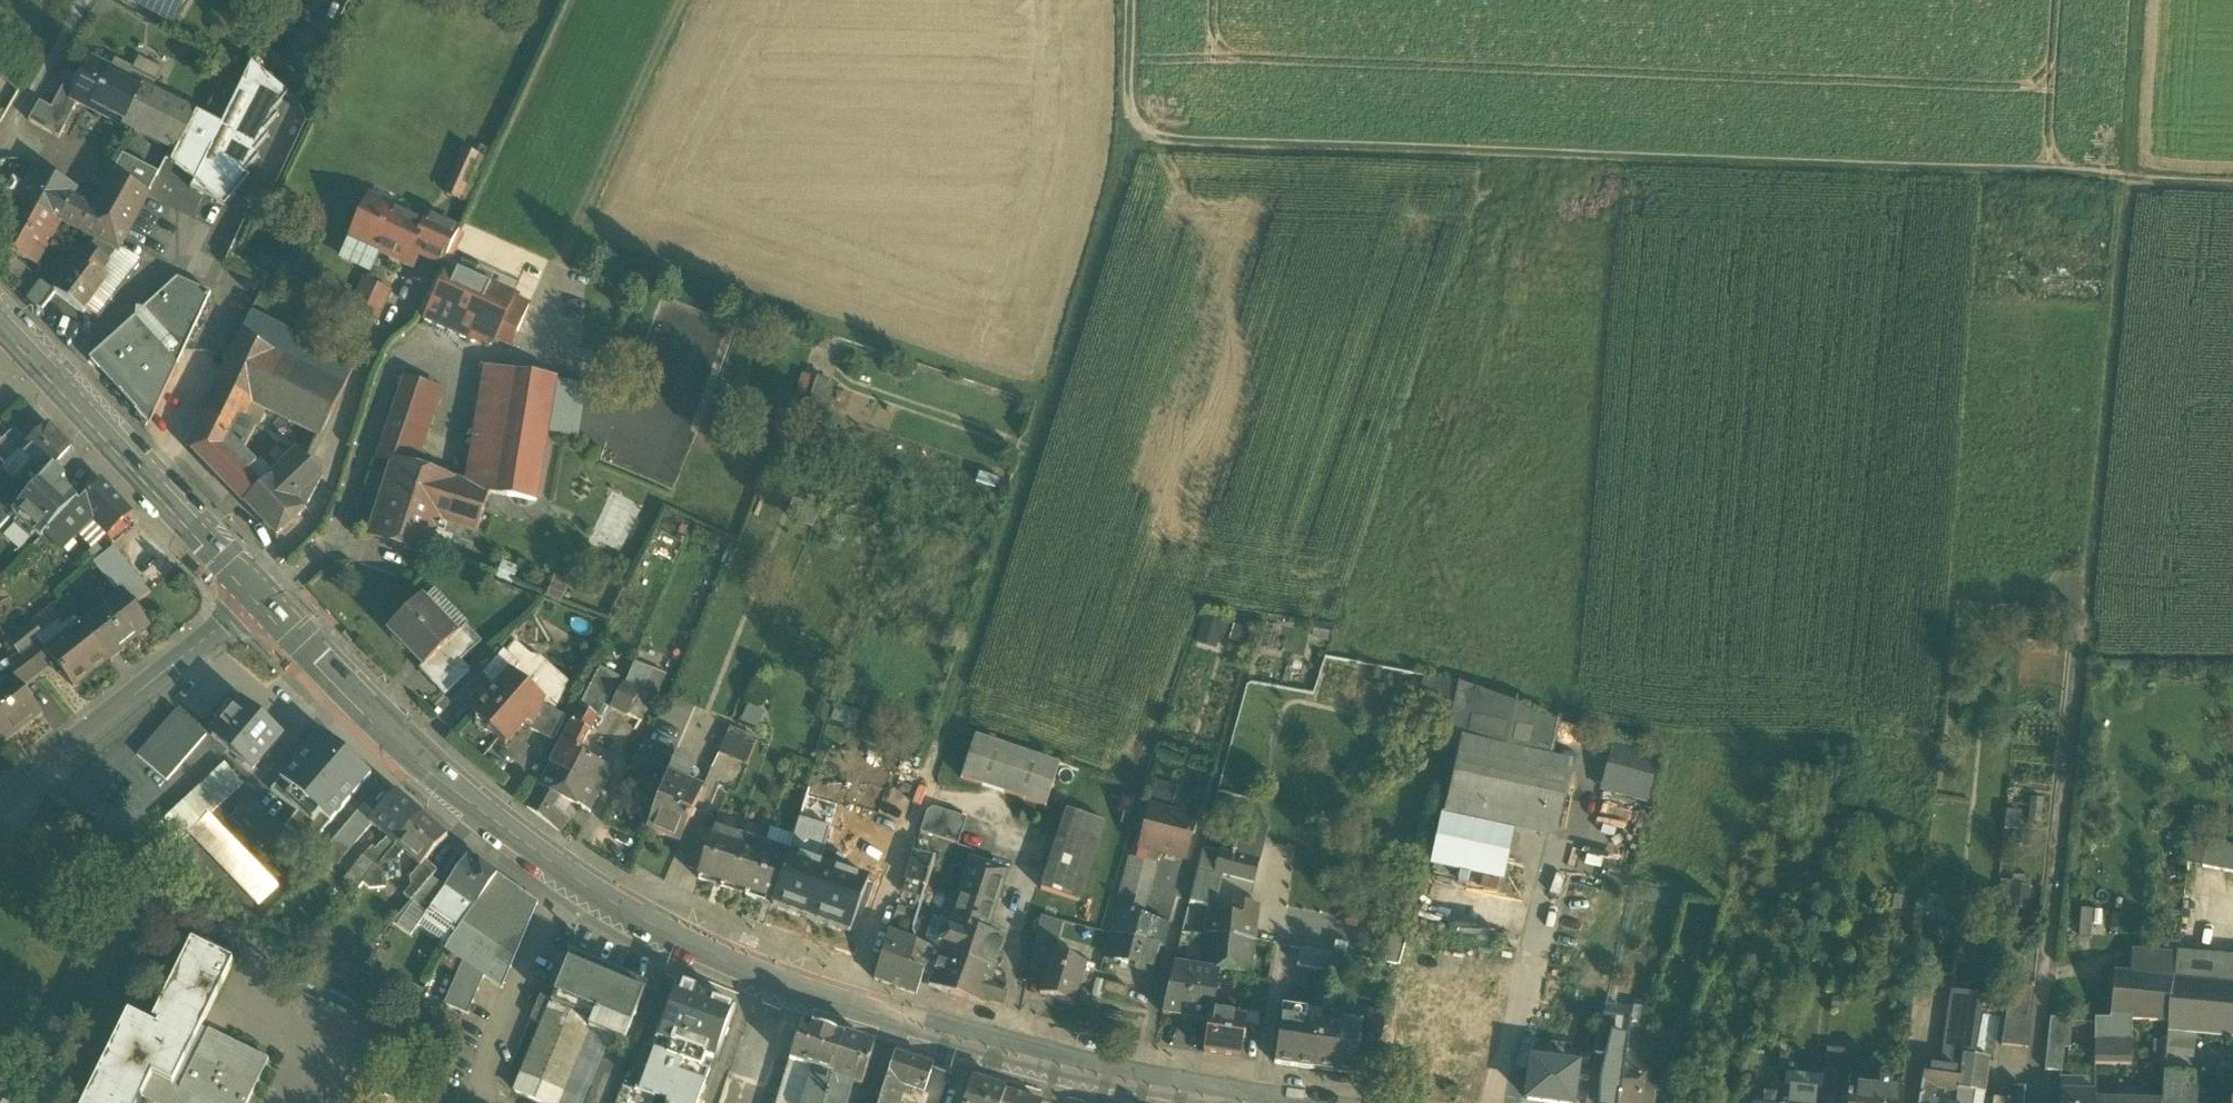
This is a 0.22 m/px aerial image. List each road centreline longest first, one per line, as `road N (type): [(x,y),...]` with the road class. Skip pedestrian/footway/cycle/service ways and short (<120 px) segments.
road 1 (track): [(1135,0),(1133,94),(1145,131),(1182,142),(2232,182)]
road 2 (secondary): [(256,597),(411,763),(508,848),(636,923),(849,1006),(1205,1102)]
road 3 (track): [(2140,0),(2130,178),(2049,975)]
road 4 (track): [(1145,131),(927,783)]
road 5 (secondary): [(0,327),(256,597)]
road 6 (residential): [(0,806),(256,597)]
road 7 (track): [(688,0),(558,267)]

